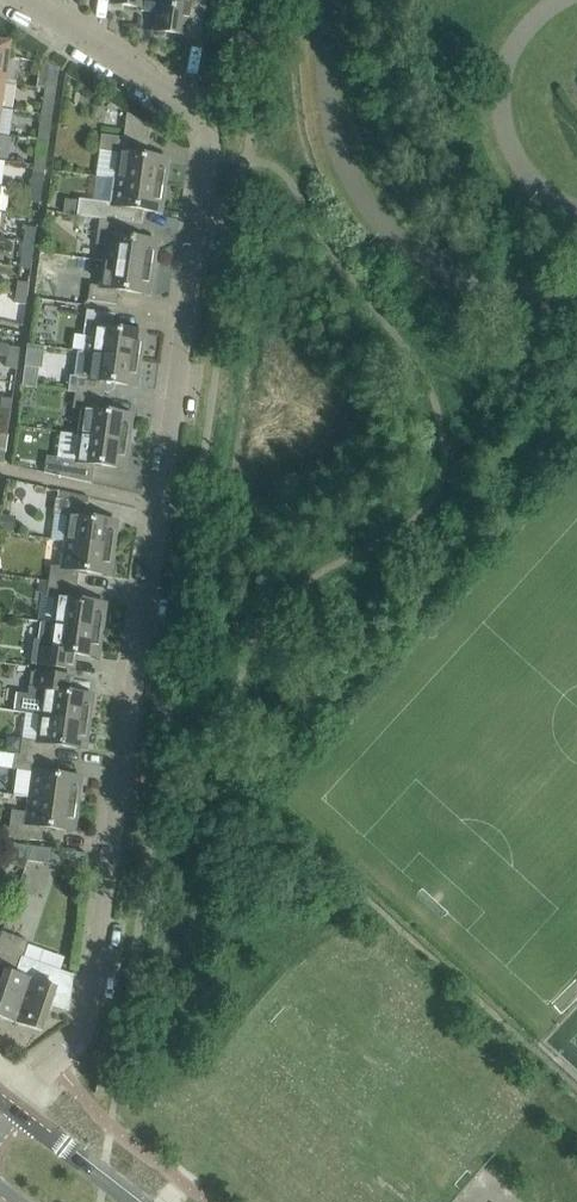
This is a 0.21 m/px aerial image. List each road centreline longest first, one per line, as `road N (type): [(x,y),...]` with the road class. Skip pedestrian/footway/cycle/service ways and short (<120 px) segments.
road 1 (residential): [(13,1110),(79,1034),(103,970),(209,154)]
road 2 (unclassified): [(209,154),(194,106),(25,0)]
road 3 (tertiary): [(131,1201),(13,1110)]

